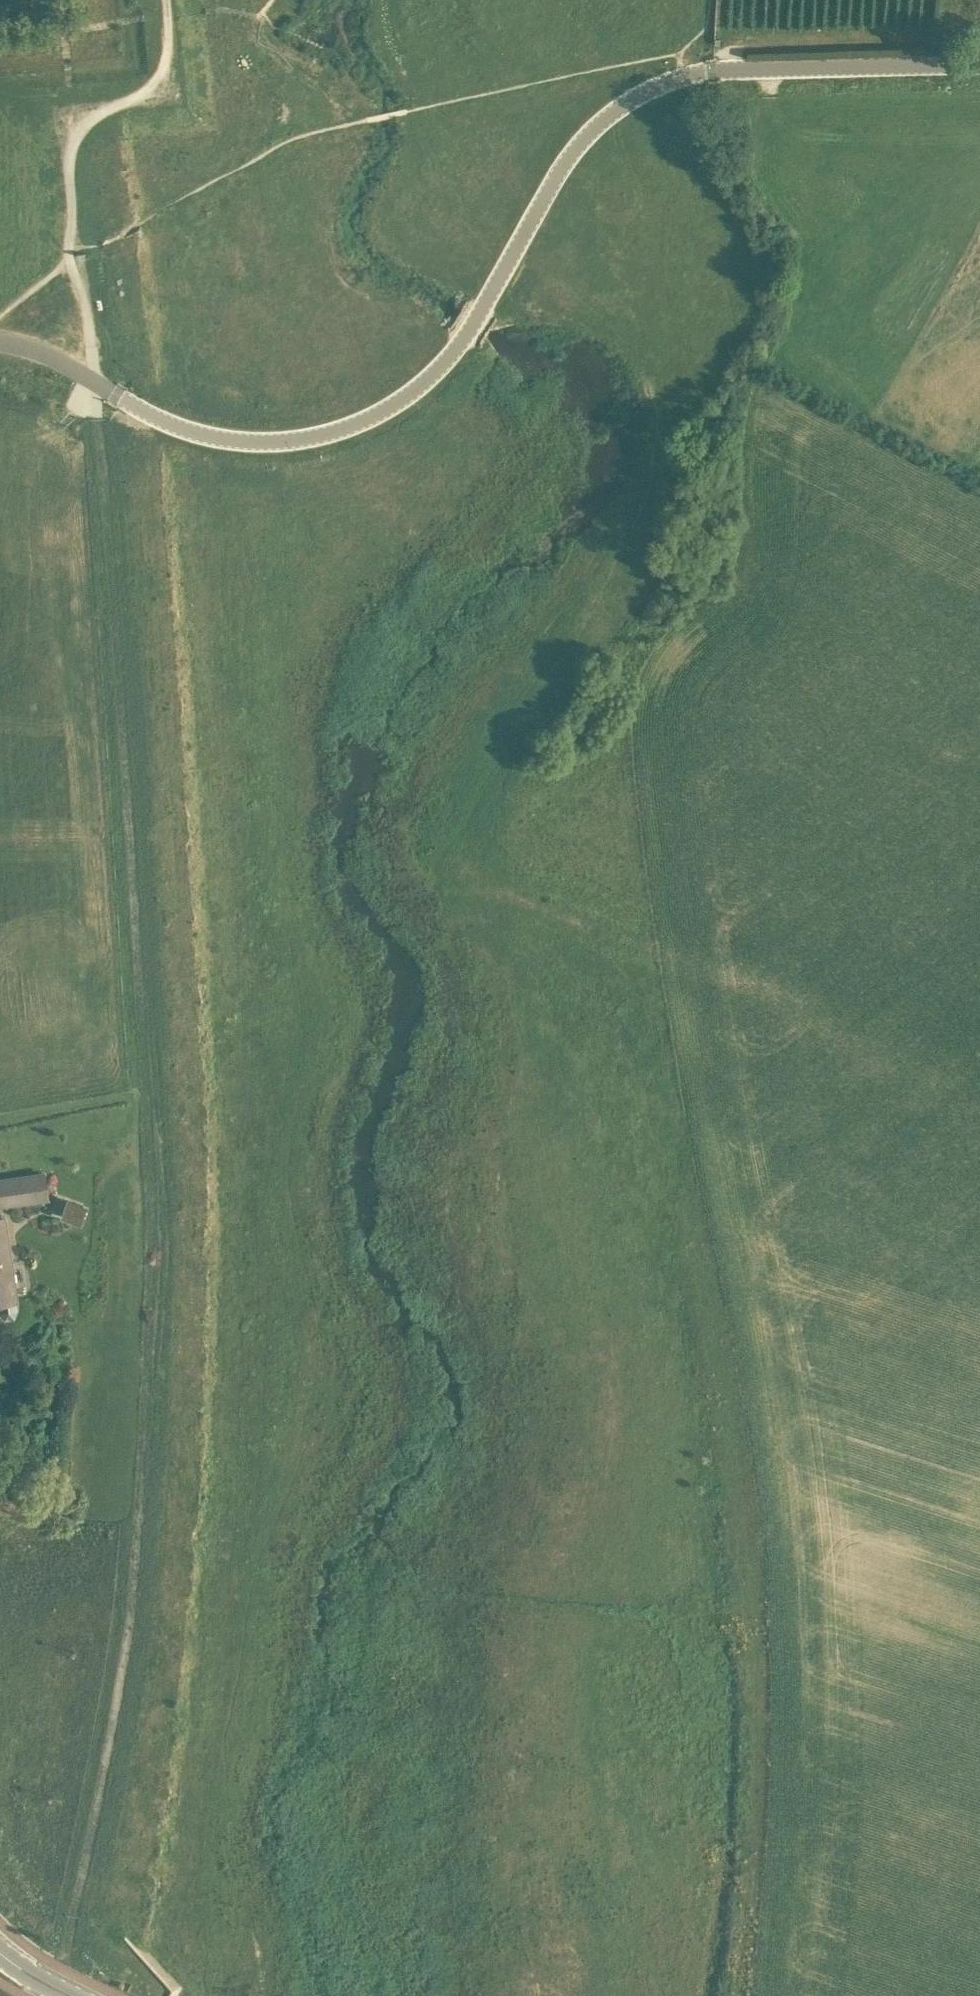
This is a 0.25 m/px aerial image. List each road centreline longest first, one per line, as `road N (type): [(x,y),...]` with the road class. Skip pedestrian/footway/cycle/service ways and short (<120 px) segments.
road 1 (track): [(65,1961),(134,1600),(152,1302),(144,1034),(99,419)]
road 2 (unclassified): [(979,63),(713,68),(638,95),(572,152),(475,321),(435,372),(387,408),(332,432),(275,441),(194,431),(50,355),(0,340)]

